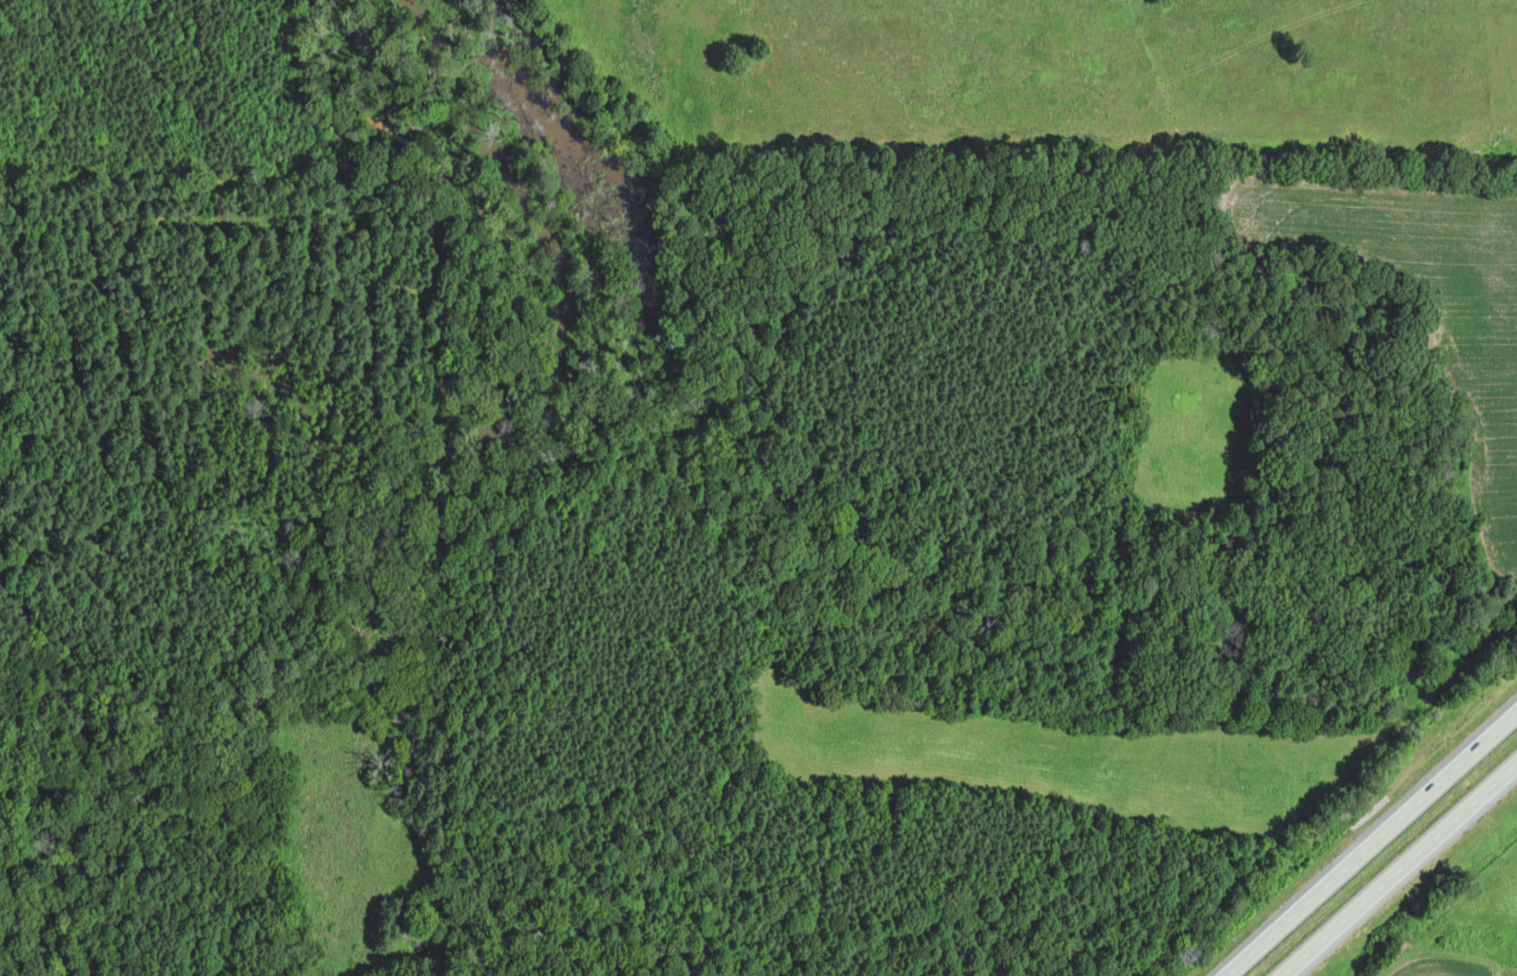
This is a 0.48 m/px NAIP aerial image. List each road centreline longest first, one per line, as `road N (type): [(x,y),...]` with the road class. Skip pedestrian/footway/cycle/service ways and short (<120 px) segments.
road 1 (motorway): [(1516,706),(1218,975)]
road 2 (motorway): [(1282,975),(1516,762)]

